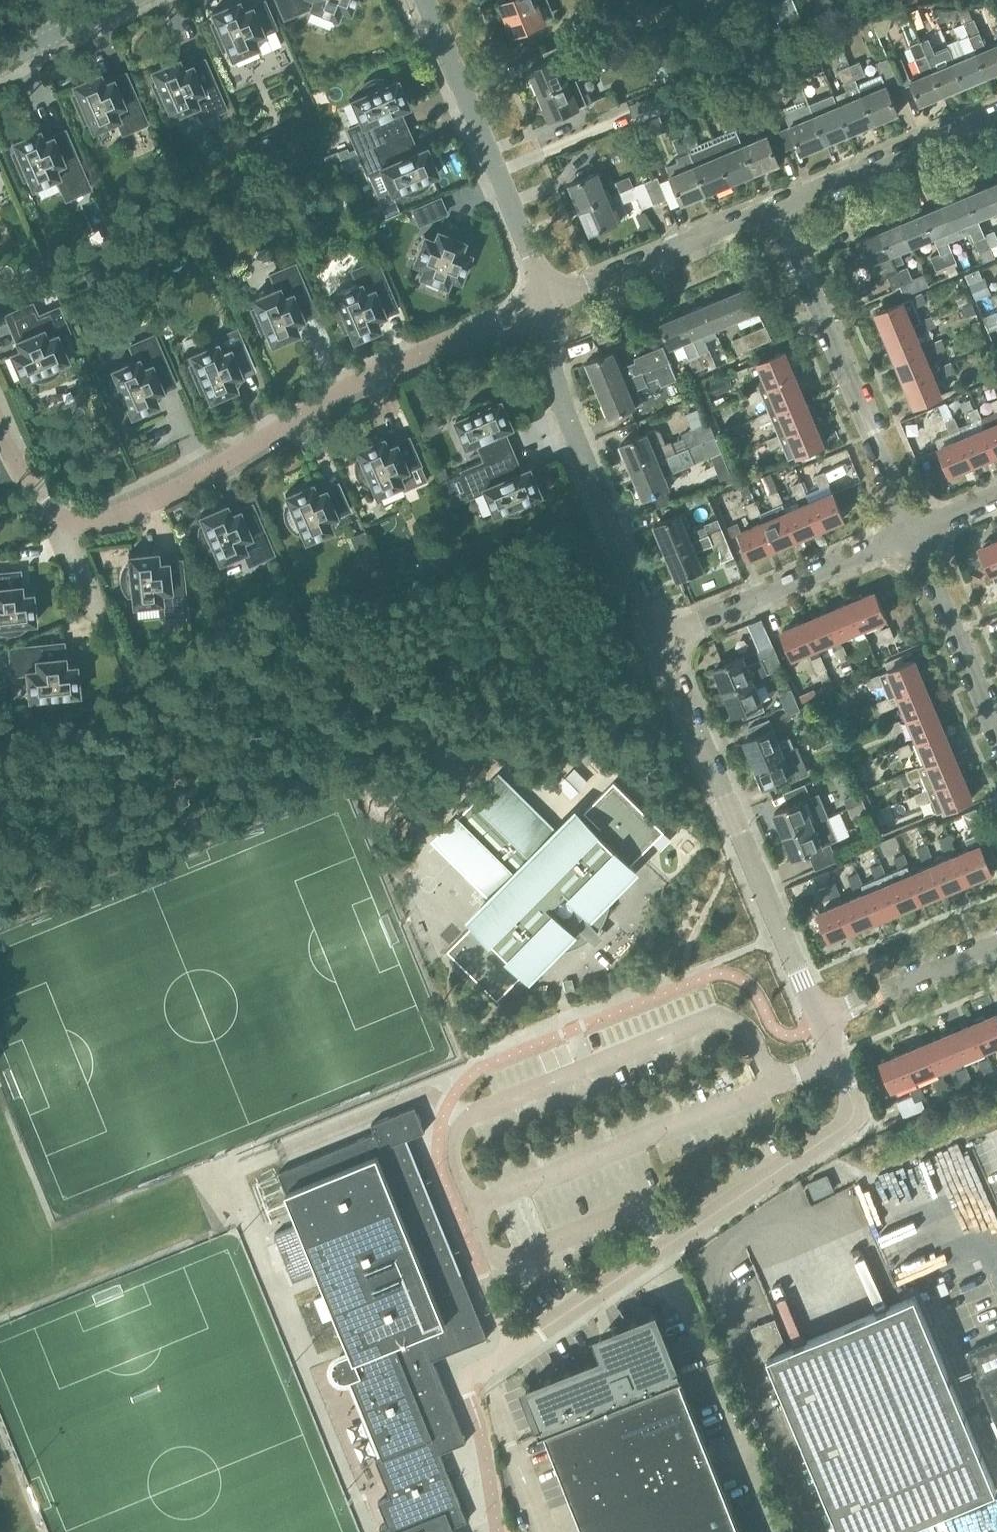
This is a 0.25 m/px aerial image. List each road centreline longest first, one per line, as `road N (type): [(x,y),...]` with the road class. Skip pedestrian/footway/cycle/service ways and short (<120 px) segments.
road 1 (residential): [(546,299),(398,364),(155,500),(99,522),(69,524),(43,507),(0,423)]
road 2 (residential): [(513,1353),(859,1118),(822,1022)]
road 3 (residential): [(822,1022),(660,643)]
road 4 (residential): [(660,643),(557,378),(546,299)]
road 5 (residential): [(914,535),(777,205)]
road 6 (residential): [(546,299),(537,259),(427,0)]
road 7 (residential): [(660,643),(914,535)]
road 8 (residential): [(546,299),(777,205)]
road 9 (residential): [(777,205),(996,113)]
road 10 (residential): [(996,730),(914,535)]
road 11 (residential): [(996,946),(822,1022)]
road 12 (residential): [(0,61),(121,0)]

